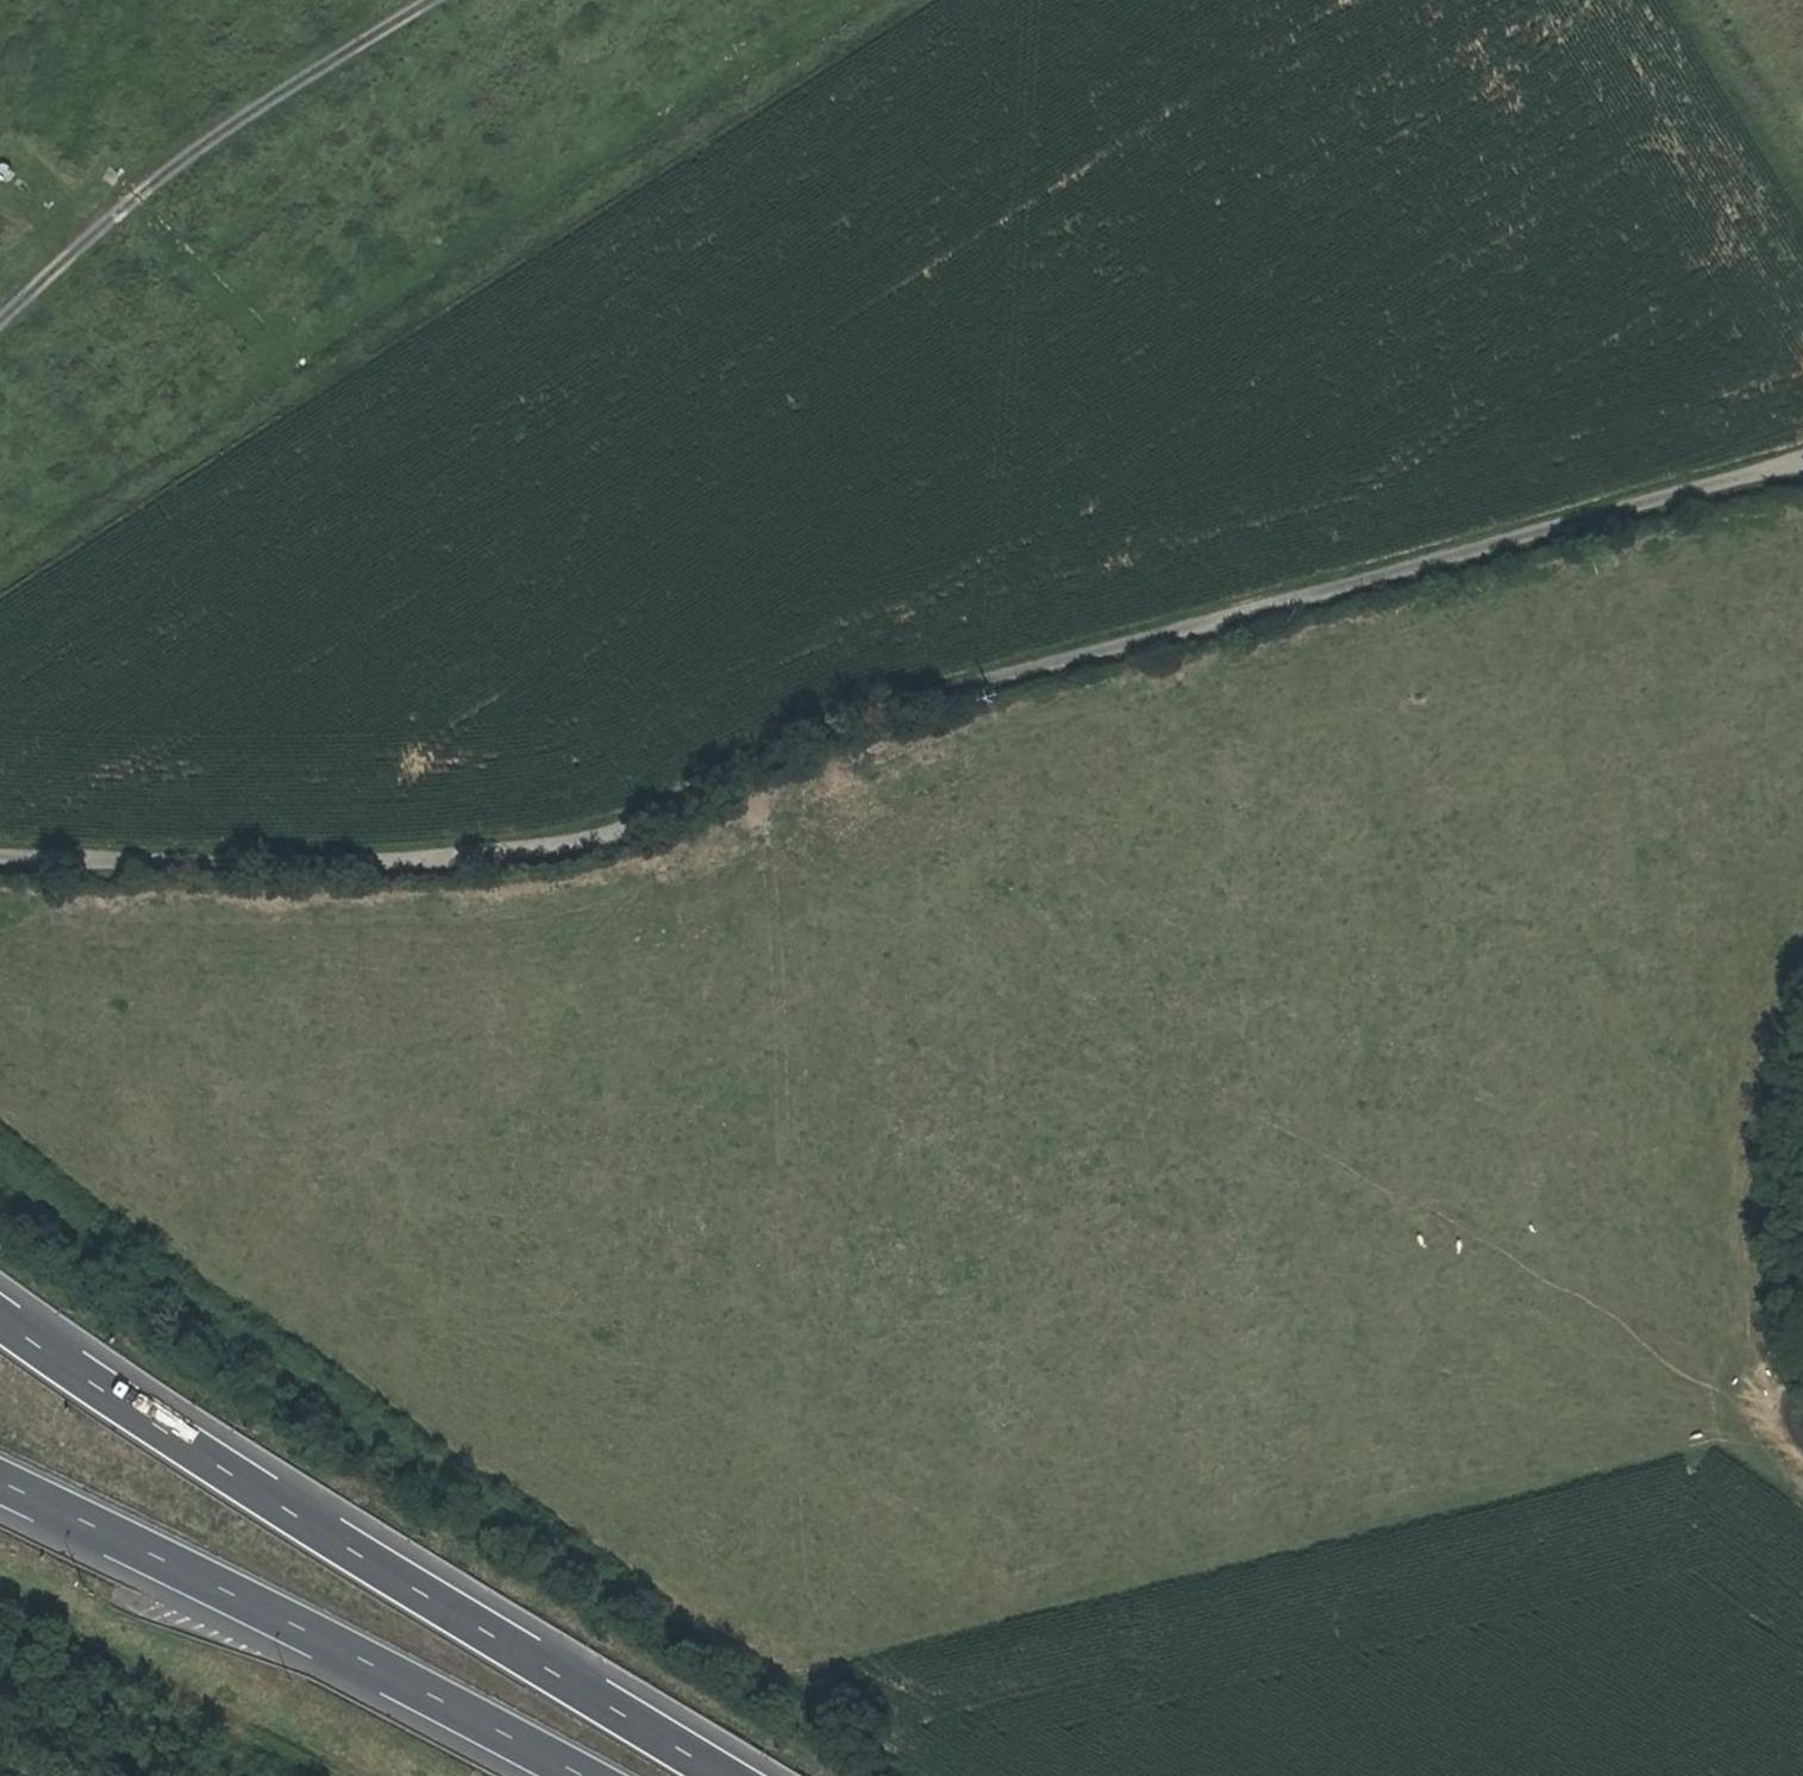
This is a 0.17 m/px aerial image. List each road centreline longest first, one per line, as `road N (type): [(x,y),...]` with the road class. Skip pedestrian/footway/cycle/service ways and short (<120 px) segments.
road 1 (track): [(1802,459),(1177,636),(843,742),(599,846),(242,871),(0,858)]
road 2 (motorway): [(717,1775),(286,1513),(0,1315)]
road 3 (motorway): [(0,1481),(582,1775)]
road 4 (track): [(0,319),(97,225),(429,0)]

